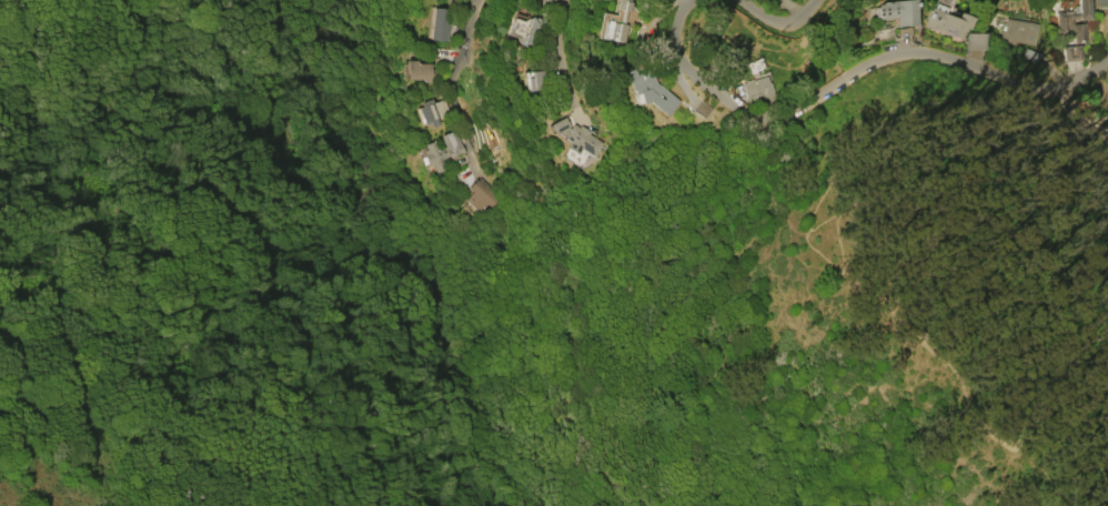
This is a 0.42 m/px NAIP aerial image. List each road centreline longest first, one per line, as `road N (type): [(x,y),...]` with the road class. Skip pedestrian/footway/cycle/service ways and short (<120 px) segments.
road 1 (residential): [(671,0),(653,29),(662,53),(721,100),(762,113),(906,53),(1045,80),(1107,56)]
road 2 (residential): [(480,0),(457,47),(471,158),(477,183),(526,204)]

